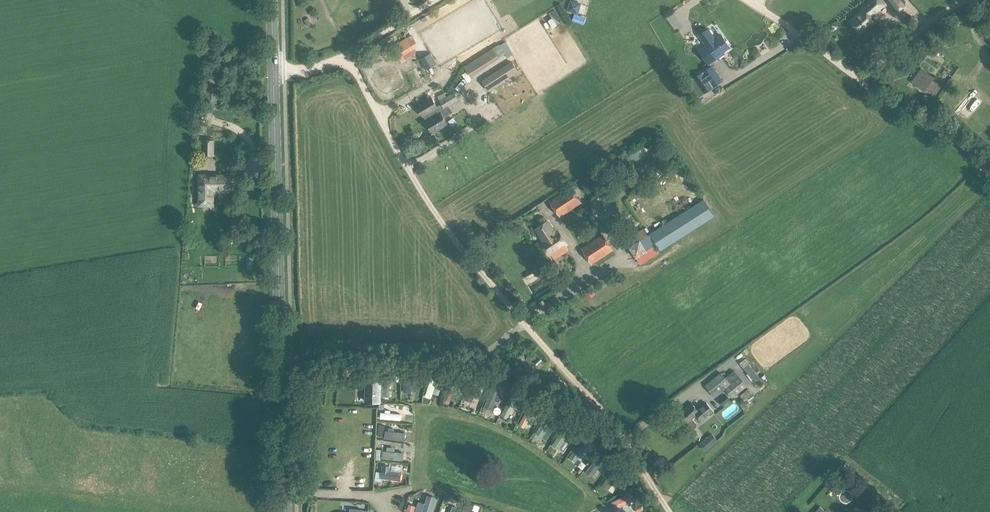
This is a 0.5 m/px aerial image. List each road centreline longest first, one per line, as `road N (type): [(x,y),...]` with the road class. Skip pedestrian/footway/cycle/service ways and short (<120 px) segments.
road 1 (track): [(669,511),(573,377),(467,253),(345,56)]
road 2 (primary): [(291,511),(274,0)]
road 3 (track): [(345,56),(285,70),(150,0)]
road 4 (track): [(989,178),(969,151),(865,82)]
road 5 (track): [(865,82),(752,0)]
road 6 (track): [(865,82),(922,29),(974,0)]

